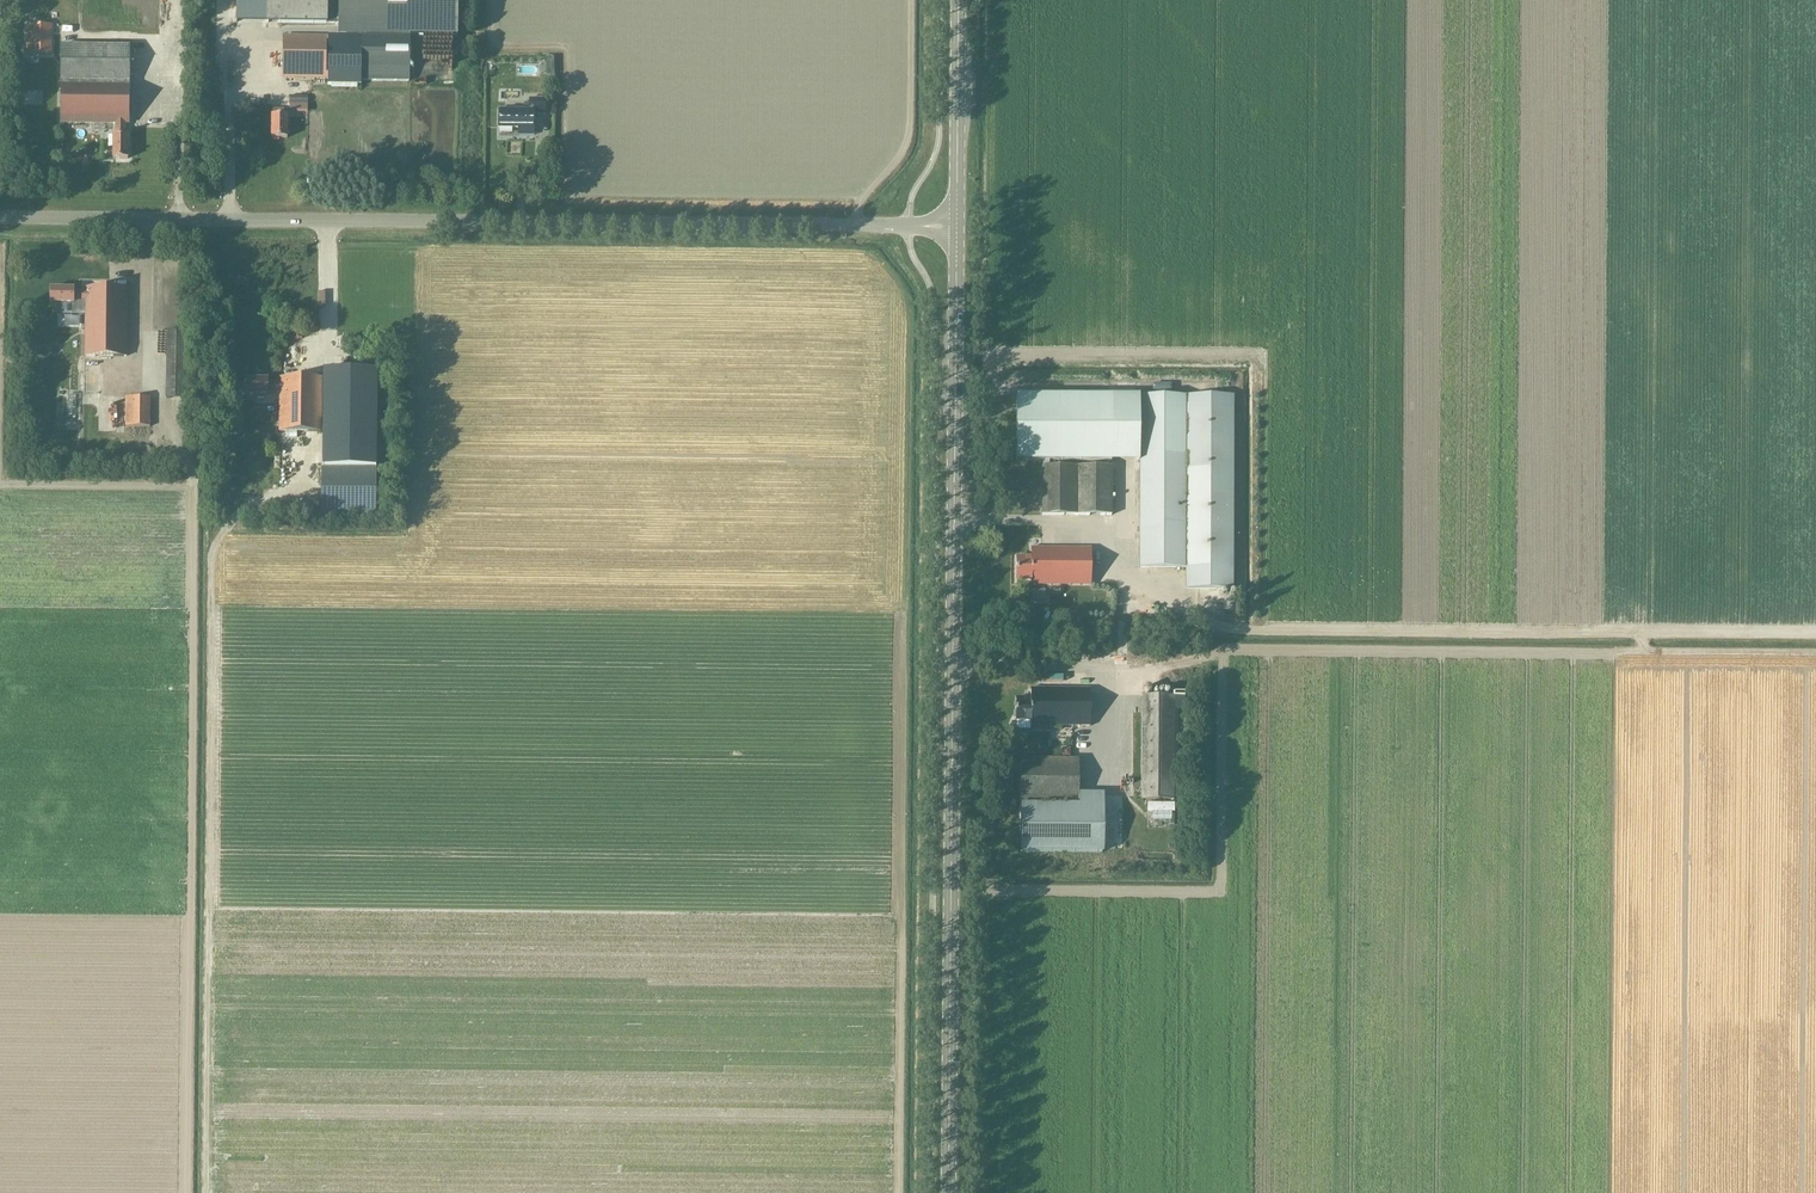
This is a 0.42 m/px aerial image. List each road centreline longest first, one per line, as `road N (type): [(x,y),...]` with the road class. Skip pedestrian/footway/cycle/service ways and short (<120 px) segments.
road 1 (secondary): [(948,1192),(956,235)]
road 2 (unclassified): [(0,217),(914,225)]
road 3 (track): [(186,1192),(189,505)]
road 4 (secondary): [(956,217),(958,0)]

